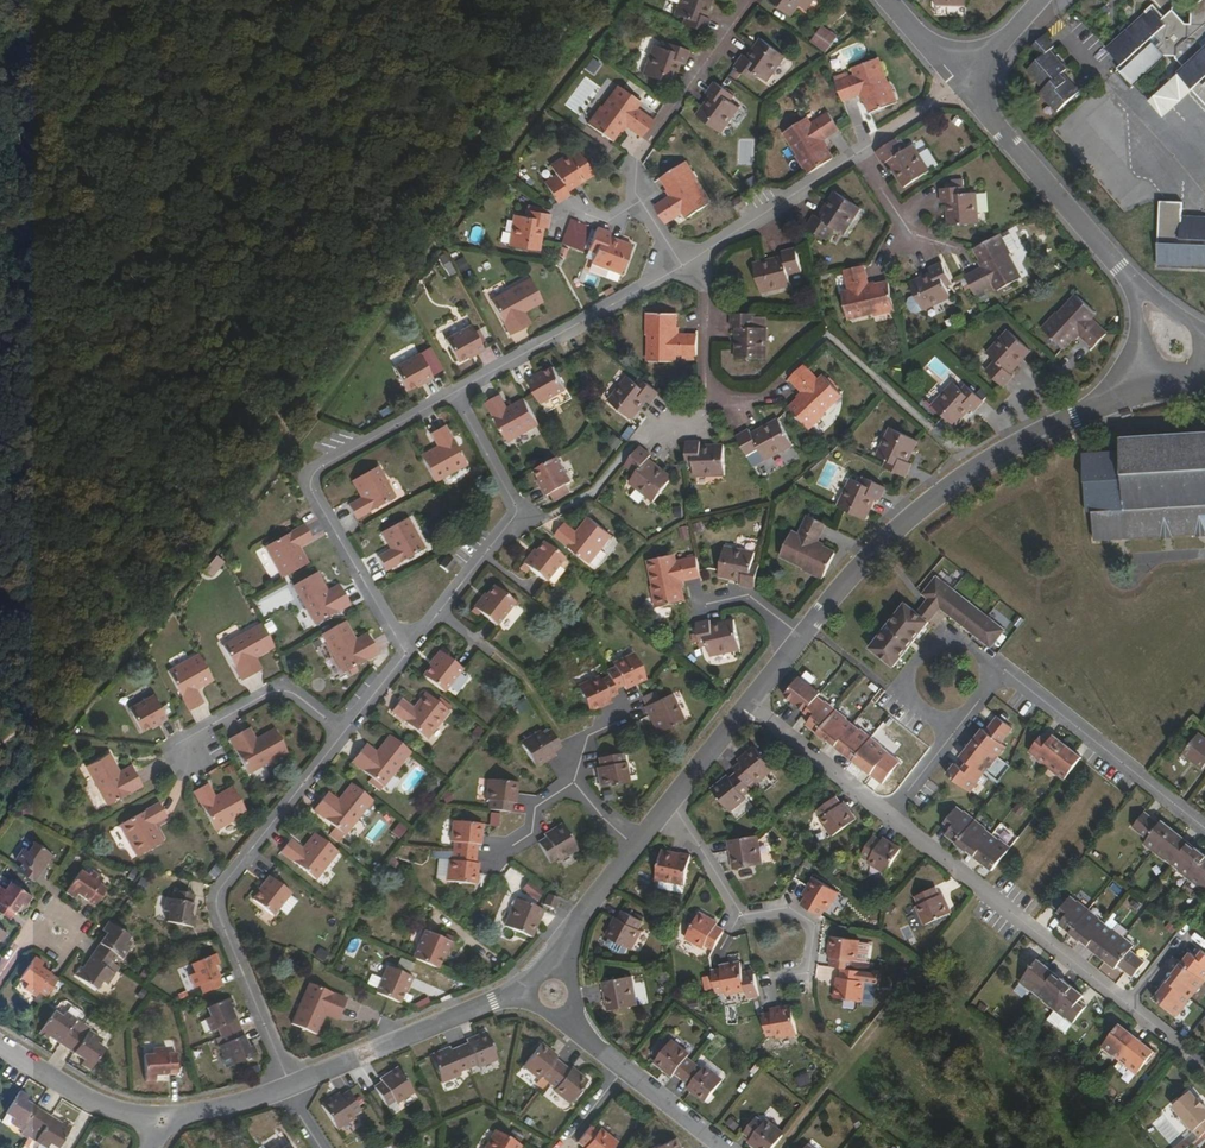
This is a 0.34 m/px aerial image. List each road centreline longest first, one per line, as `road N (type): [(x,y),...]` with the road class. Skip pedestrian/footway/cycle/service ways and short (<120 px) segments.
road 1 (residential): [(346,733),(221,893),(219,914),(290,1082)]
road 2 (residential): [(1101,401),(972,468),(855,568),(799,639)]
road 3 (residential): [(455,397),(312,476),(309,485),(407,655)]
road 4 (residential): [(455,397),(519,514),(407,655)]
road 5 (residential): [(887,814),(1129,1004)]
road 6 (residential): [(768,980),(807,969),(814,926),(783,913),(744,920),(672,801)]
road 7 (residential): [(1134,283),(959,85)]
road 8 (residential): [(538,997),(491,1000),(290,1082)]
road 9 (residential): [(1204,830),(999,671)]
road 10 (residential): [(681,270),(455,397)]
road 11 (residential): [(752,0),(625,177),(642,203)]
road 12 (residential): [(948,737),(905,690),(910,666),(944,637),(999,671)]
road 13 (residential): [(188,756),(209,727),(281,688),(346,733)]
road 14 (residential): [(168,1116),(93,1101),(0,1041)]
road 15 (residential): [(744,704),(887,814)]
road 16 (residential): [(861,153),(711,253)]
road 17 (residential): [(634,854),(578,928),(562,980)]
road 18 (residential): [(290,1082),(168,1116)]
road 19 (residential): [(721,1147),(623,1068)]
road 20 (residential): [(707,376),(711,253)]
road 21 (residential): [(744,704),(672,801)]
road 22 (residential): [(959,85),(861,153)]

